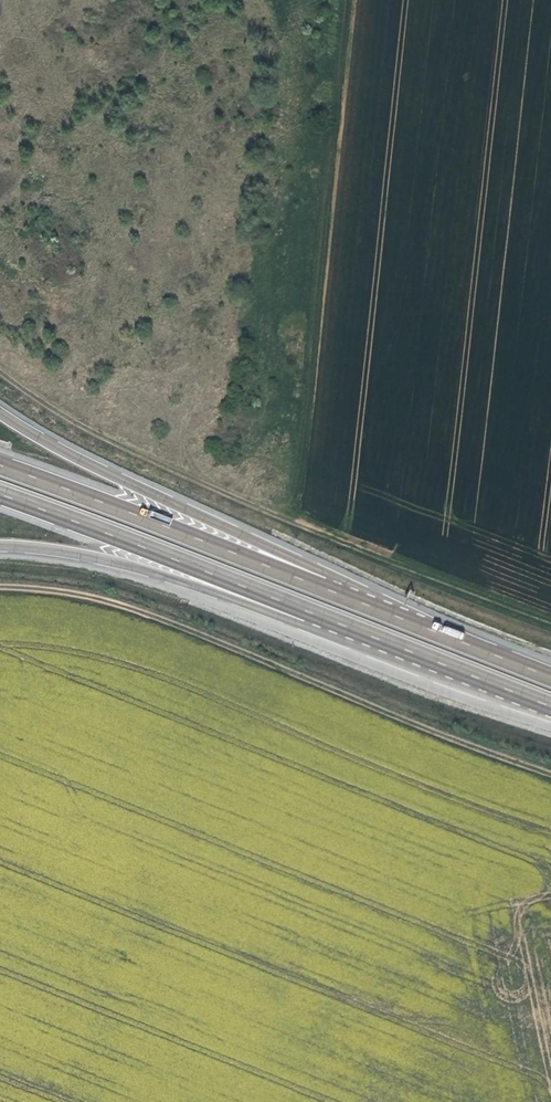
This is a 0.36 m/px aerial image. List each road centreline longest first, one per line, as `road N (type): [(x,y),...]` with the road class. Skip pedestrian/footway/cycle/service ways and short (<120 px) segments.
road 1 (track): [(0,368),(49,405),(195,479),(550,617)]
road 2 (track): [(550,766),(433,730),(129,602),(47,586),(0,588)]
road 3 (primary): [(0,495),(539,702)]
road 4 (primary): [(0,546),(80,553),(143,570),(481,692),(539,702)]
road 5 (primary): [(376,609),(342,579),(76,457),(0,412)]
road 6 (primary): [(376,609),(0,466)]
road 7 (primary): [(550,677),(376,609)]

